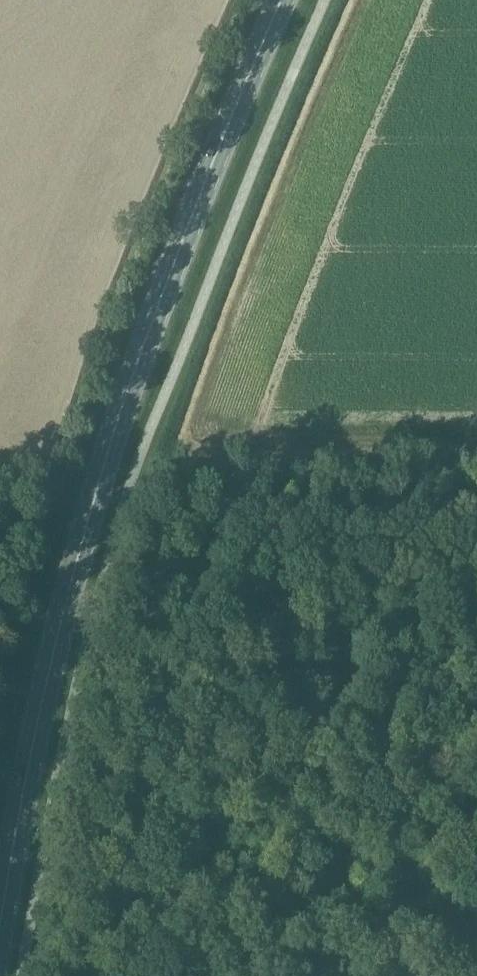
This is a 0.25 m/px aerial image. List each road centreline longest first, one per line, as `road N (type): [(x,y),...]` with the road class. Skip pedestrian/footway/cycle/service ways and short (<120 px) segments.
road 1 (secondary): [(0,923),(44,694),(116,425),(281,0)]

